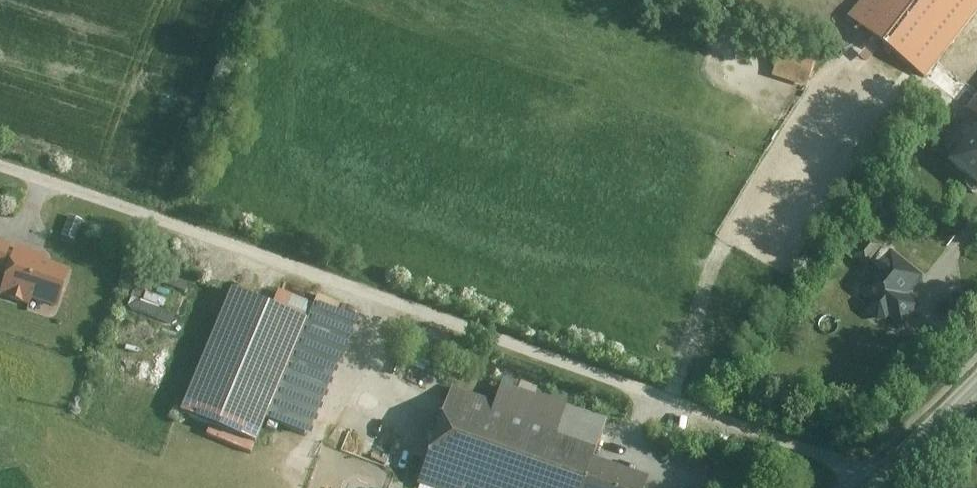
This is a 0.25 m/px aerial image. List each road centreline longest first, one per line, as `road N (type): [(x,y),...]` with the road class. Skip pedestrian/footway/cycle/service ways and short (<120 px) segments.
road 1 (unclassified): [(880,479),(0,165)]
road 2 (secondary): [(976,386),(880,479)]

